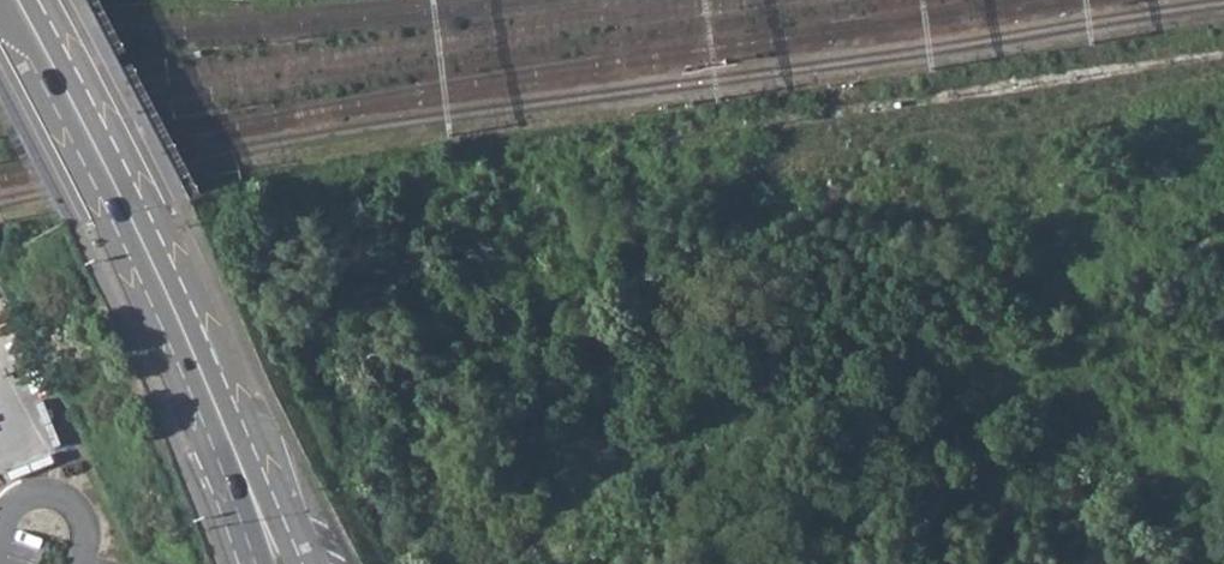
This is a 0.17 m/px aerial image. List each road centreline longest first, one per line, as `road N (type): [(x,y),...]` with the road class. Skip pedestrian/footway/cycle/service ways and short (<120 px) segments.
road 1 (primary): [(300,548),(209,337),(145,248)]
road 2 (primary): [(145,248),(259,563)]
road 3 (primary): [(19,0),(145,248)]

